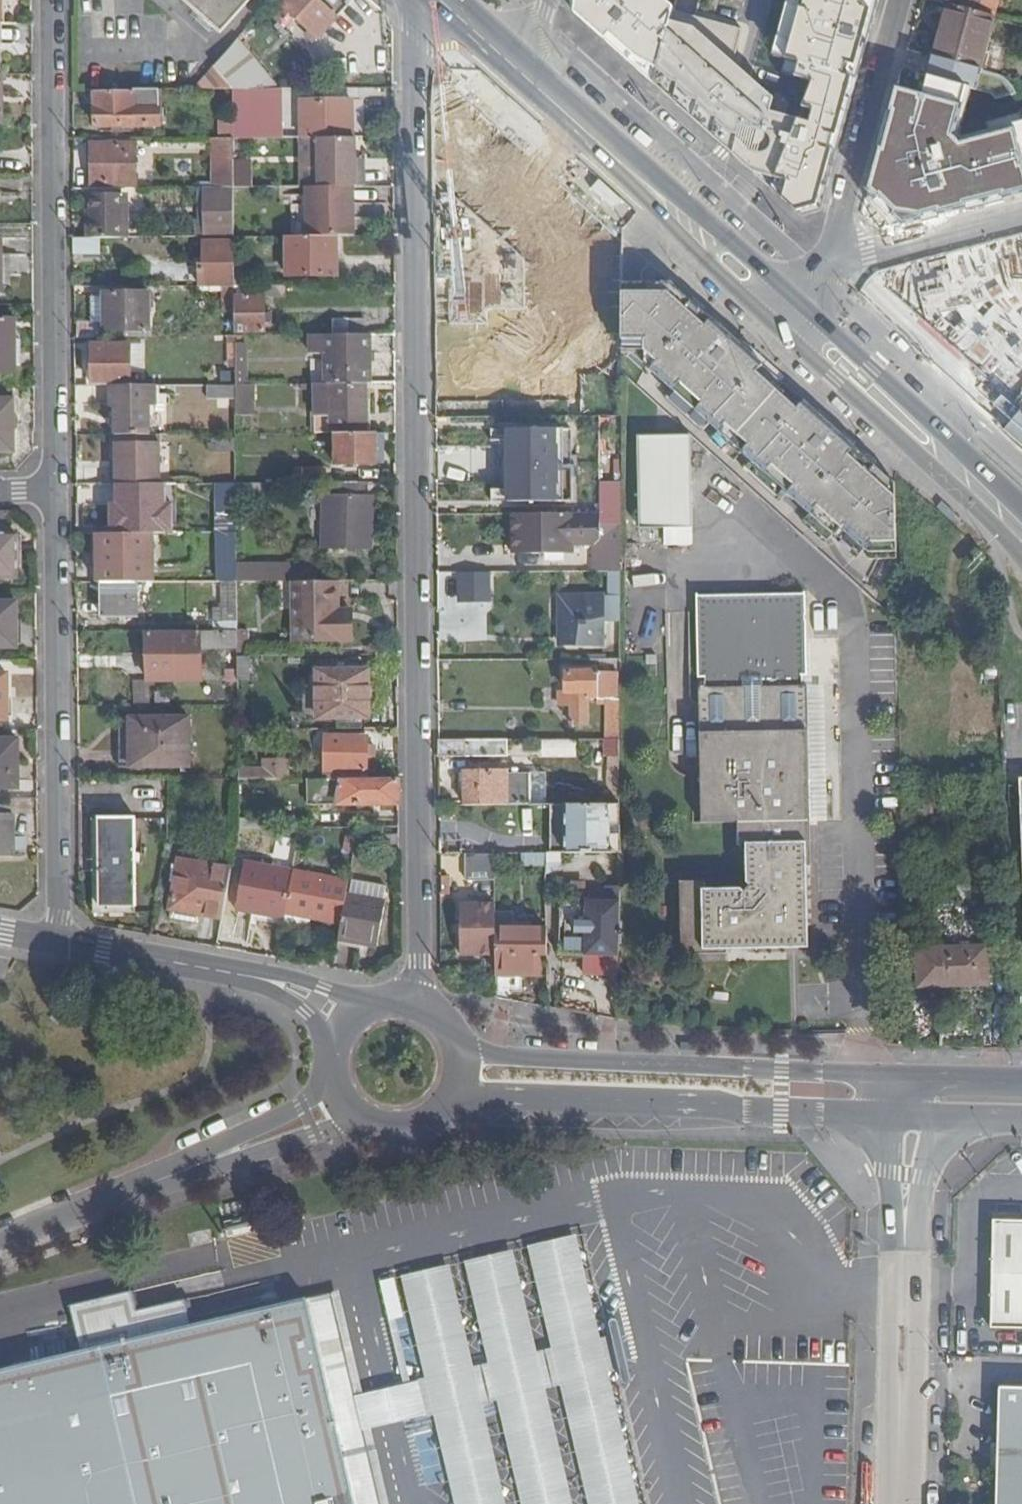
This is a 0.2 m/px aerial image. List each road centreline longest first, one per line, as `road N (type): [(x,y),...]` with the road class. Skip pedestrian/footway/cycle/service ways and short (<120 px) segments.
road 1 (residential): [(441,1),(413,36),(414,1004)]
road 2 (residential): [(48,490),(49,0)]
road 3 (residential): [(57,944),(48,490)]
road 4 (secondary): [(449,1100),(901,1120)]
road 5 (secondary): [(902,1074),(458,1052)]
road 6 (unclassified): [(901,1120),(896,1503)]
road 7 (primary): [(796,294),(498,54)]
road 8 (primary): [(498,54),(769,322)]
road 9 (unclassified): [(342,1101),(0,1241)]
road 10 (primary): [(769,322),(978,508),(1021,562)]
road 11 (primary): [(1021,511),(796,294)]
road 12 (secondary): [(348,1021),(264,981),(57,944)]
road 13 (residential): [(900,0),(834,240),(810,282)]
road 14 (residential): [(810,282),(853,256),(1021,211)]
road 15 (secondary): [(342,1101),(365,1122),(396,1129),(426,1121),(449,1100)]
road 16 (secondary): [(901,1120),(1021,1125)]

